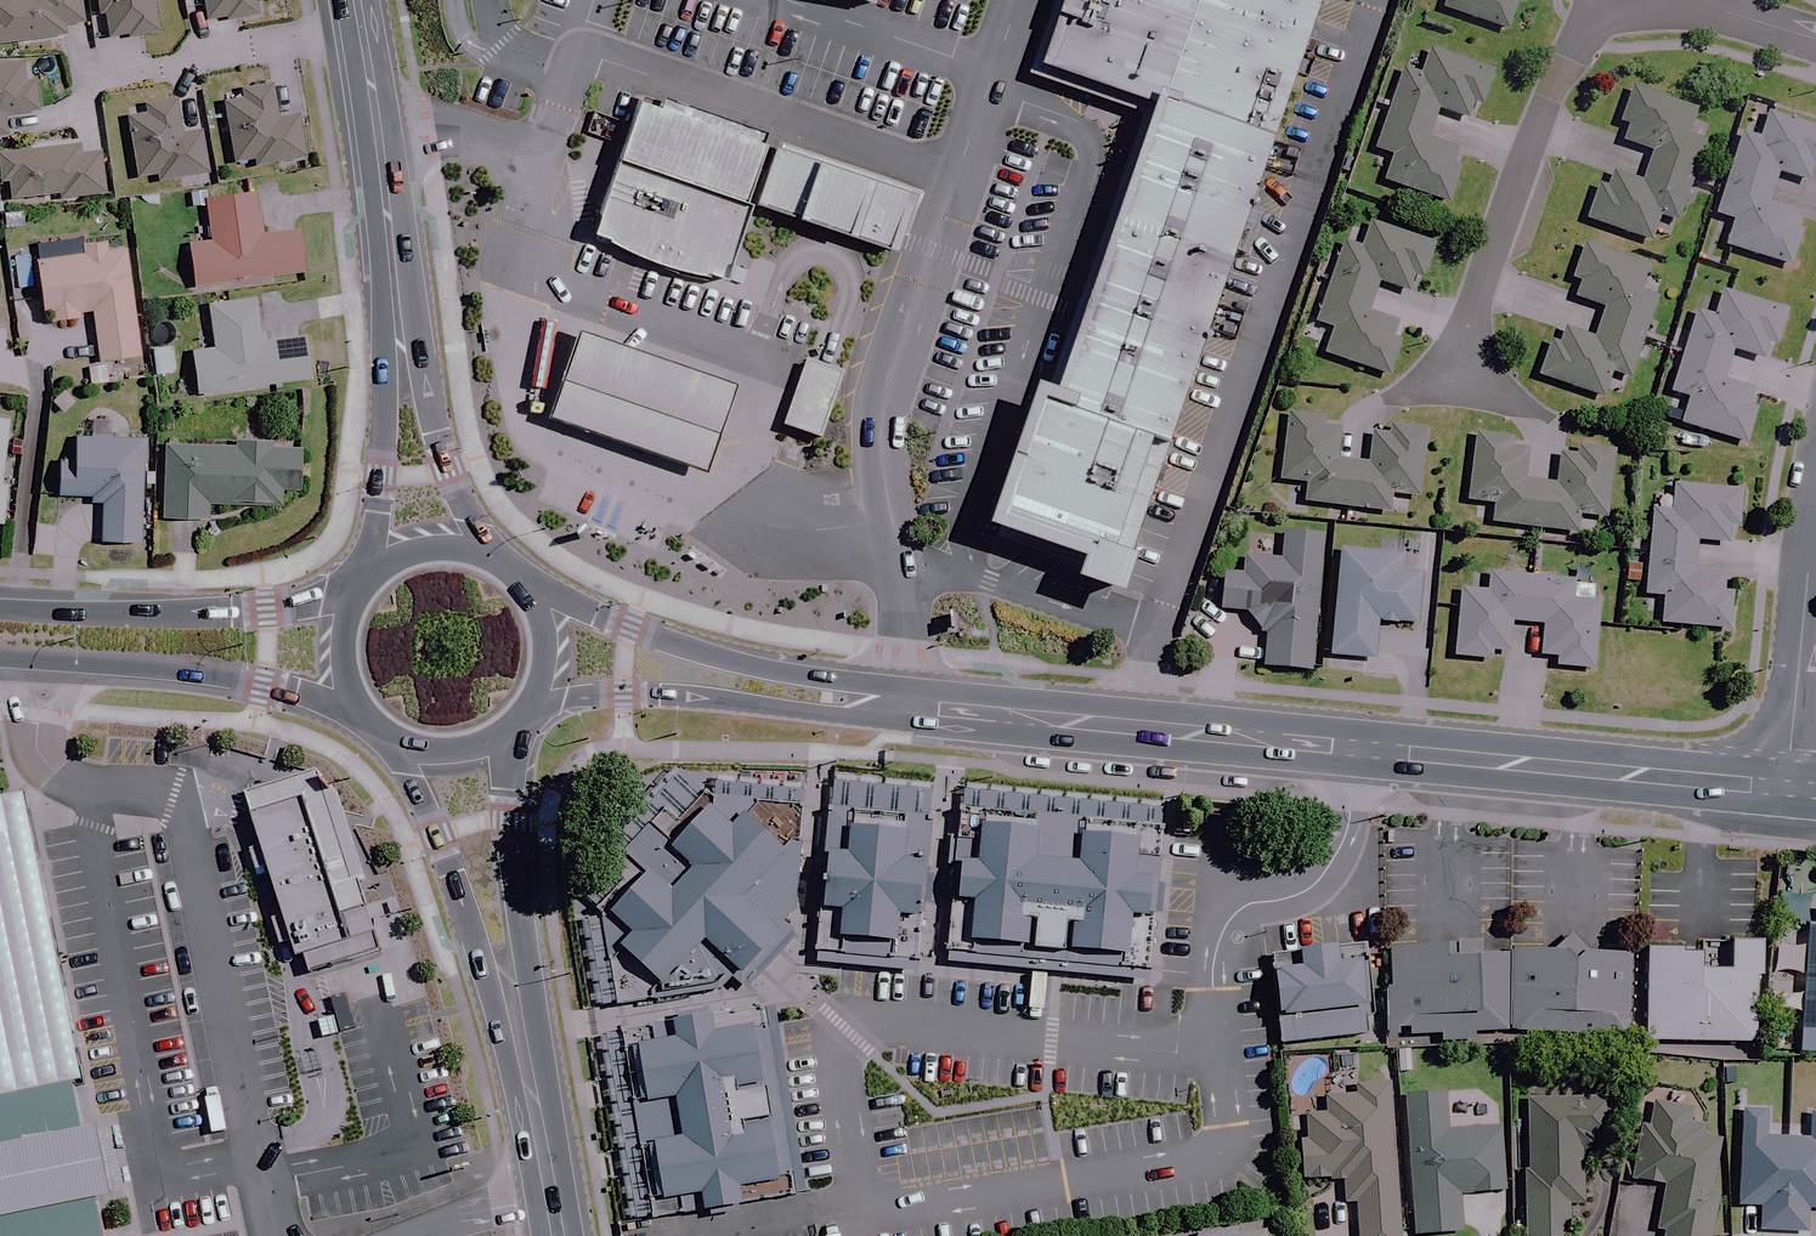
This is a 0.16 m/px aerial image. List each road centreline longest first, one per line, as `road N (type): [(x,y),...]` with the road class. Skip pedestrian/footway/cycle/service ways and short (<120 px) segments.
road 1 (secondary): [(1789,779),(1751,785),(1413,753),(1357,756),(1223,734),(909,705)]
road 2 (residential): [(1445,377),(1567,54),(1608,0)]
road 3 (secondary): [(546,597),(681,646),(846,681),(909,705)]
road 4 (secondary): [(909,705),(844,716),(713,698),(599,694),(542,713)]
road 5 (secondary): [(358,705),(226,679),(0,660)]
road 6 (secondary): [(0,604),(235,608),(358,598)]
road 7 (secondary): [(399,322),(354,0)]
road 8 (tertiary): [(1789,779),(1815,507)]
road 9 (secondary): [(510,992),(481,956),(405,748)]
road 10 (secondary): [(378,572),(385,398),(399,322)]
road 11 (secondary): [(507,744),(523,946),(510,992)]
road 12 (secondary): [(510,992),(558,1235)]
road 13 (secondary): [(399,322),(473,523),(473,545)]
road 14 (residential): [(1679,0),(1815,41)]
road 15 (secondary): [(546,597),(560,635),(558,676),(542,713)]

